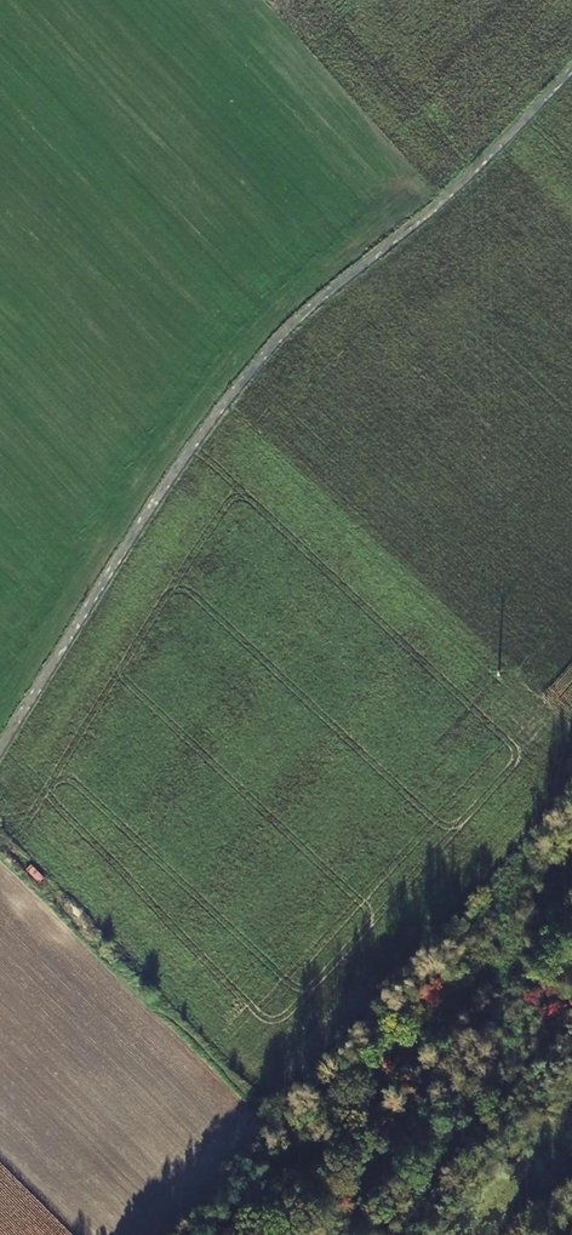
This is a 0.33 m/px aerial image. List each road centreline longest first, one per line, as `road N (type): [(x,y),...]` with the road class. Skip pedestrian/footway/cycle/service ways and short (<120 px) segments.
road 1 (track): [(0,751),(139,527),(259,360),(289,325),(494,154),(571,70)]

